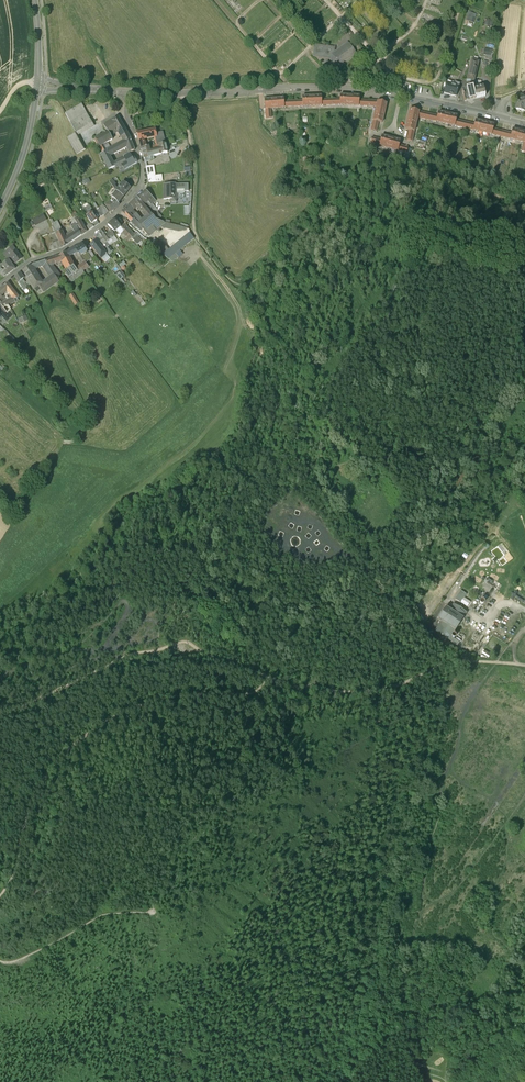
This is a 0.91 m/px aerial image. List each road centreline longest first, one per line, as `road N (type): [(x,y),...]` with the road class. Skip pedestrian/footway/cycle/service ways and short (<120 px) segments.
road 1 (residential): [(497,115),(349,87),(123,91)]
road 2 (residential): [(0,283),(86,236),(135,192),(142,167),(123,91)]
road 3 (tertiary): [(0,207),(27,140),(37,82)]

